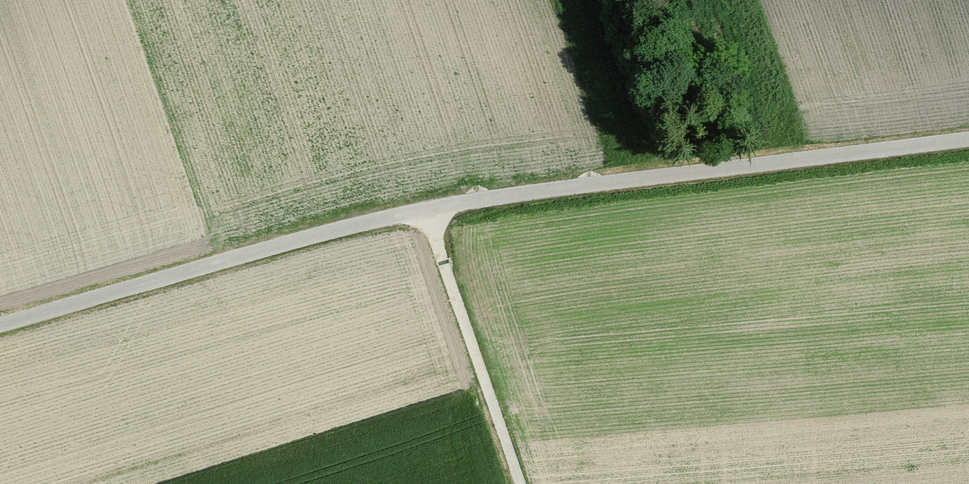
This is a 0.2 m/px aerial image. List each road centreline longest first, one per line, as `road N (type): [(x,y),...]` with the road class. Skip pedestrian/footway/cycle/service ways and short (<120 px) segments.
road 1 (unclassified): [(968,140),(453,203),(0,327)]
road 2 (track): [(424,210),(518,483)]

